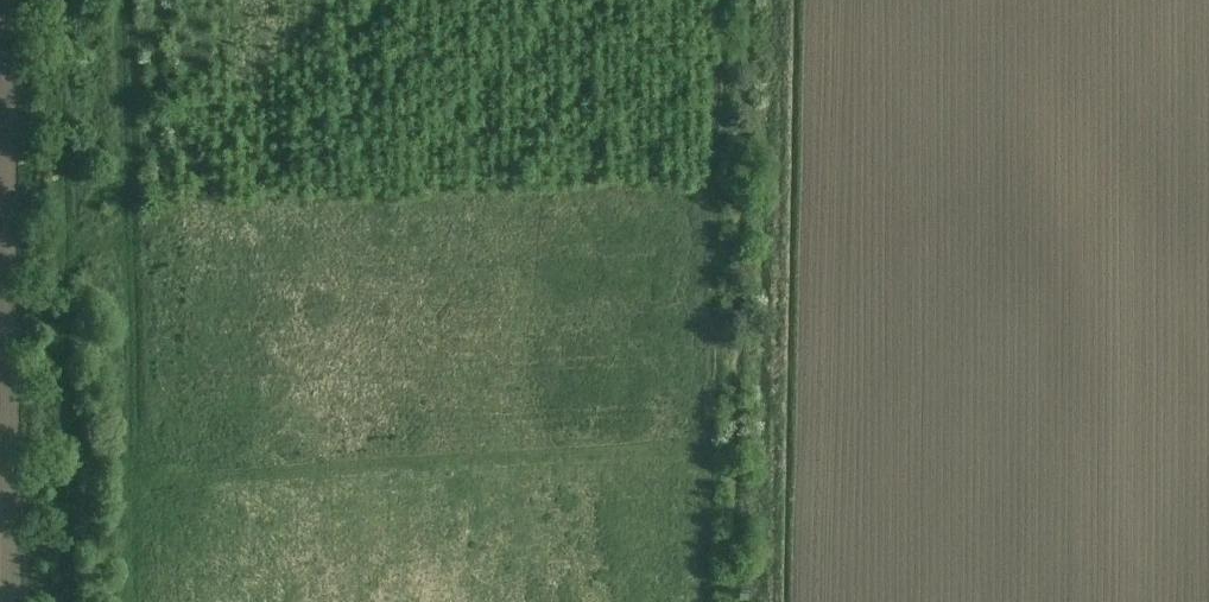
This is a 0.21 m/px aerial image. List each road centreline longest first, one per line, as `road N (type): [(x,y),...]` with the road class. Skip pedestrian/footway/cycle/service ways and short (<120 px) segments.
road 1 (track): [(57,0),(64,601)]

